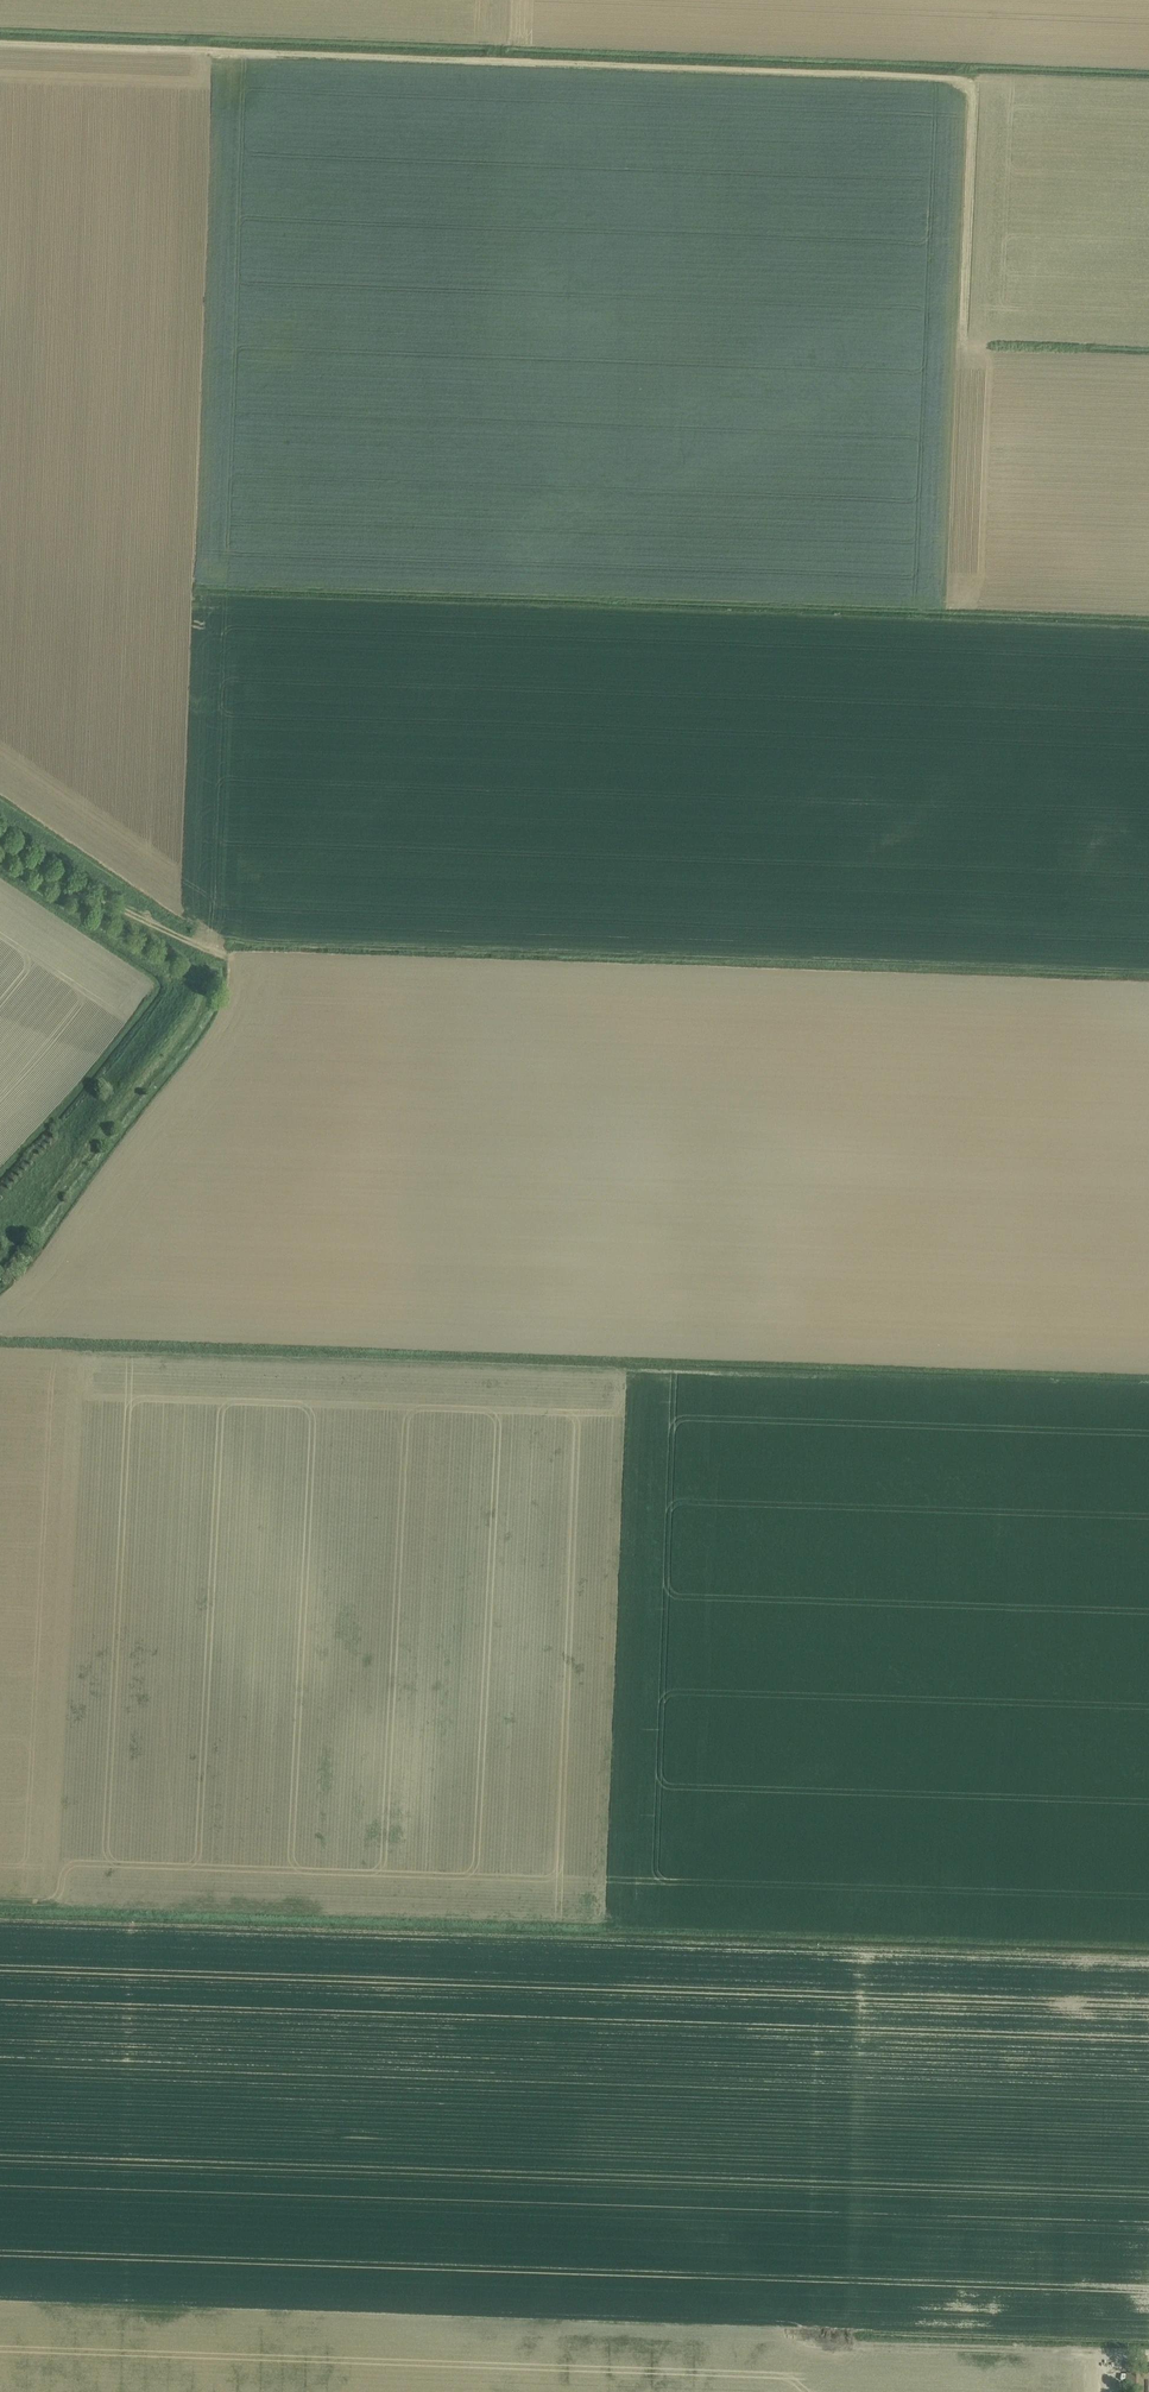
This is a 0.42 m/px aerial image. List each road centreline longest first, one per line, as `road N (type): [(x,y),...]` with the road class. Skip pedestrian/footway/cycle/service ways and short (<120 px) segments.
road 1 (track): [(840,2341),(1148,2354)]
road 2 (track): [(0,837),(121,913),(210,950)]

